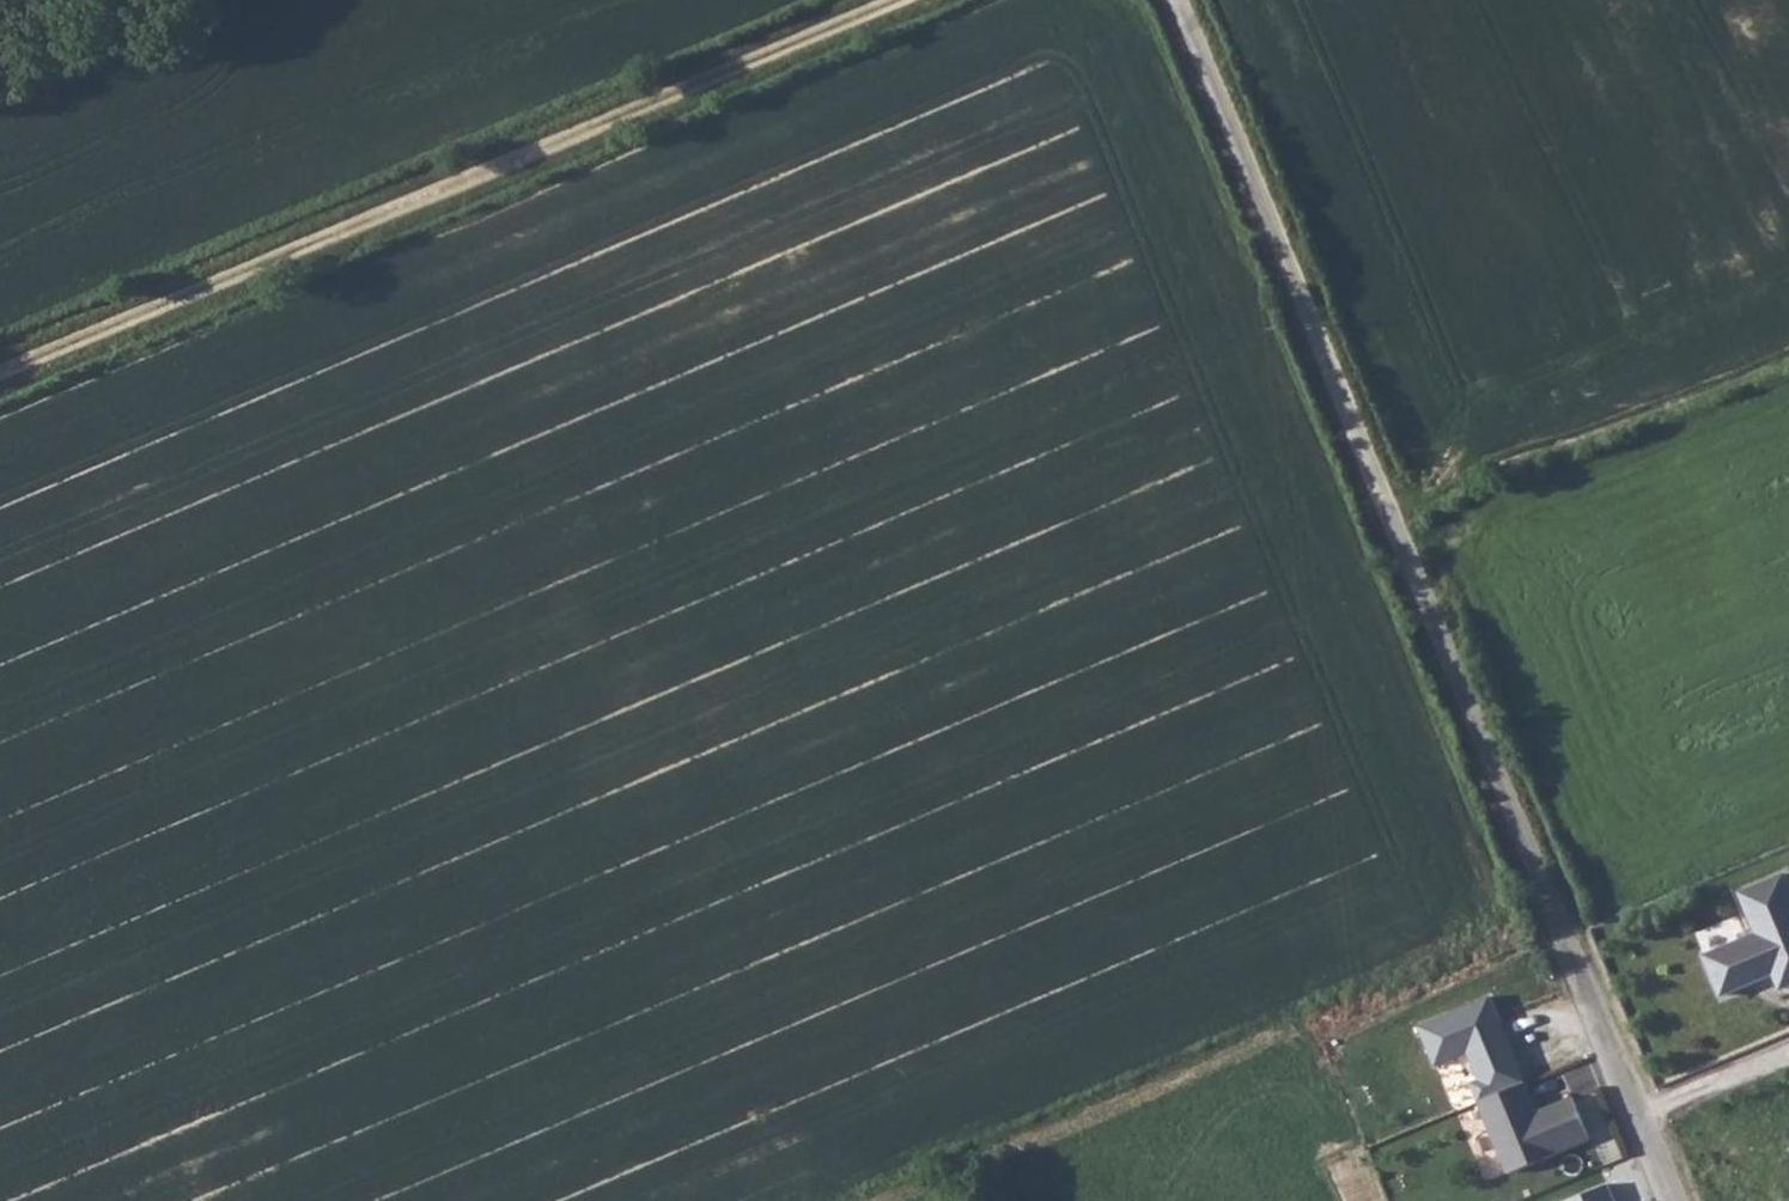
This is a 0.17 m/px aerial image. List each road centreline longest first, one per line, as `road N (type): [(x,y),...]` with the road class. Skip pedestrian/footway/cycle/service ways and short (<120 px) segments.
road 1 (unclassified): [(1676,1200),(1177,0)]
road 2 (track): [(896,0),(0,374)]

